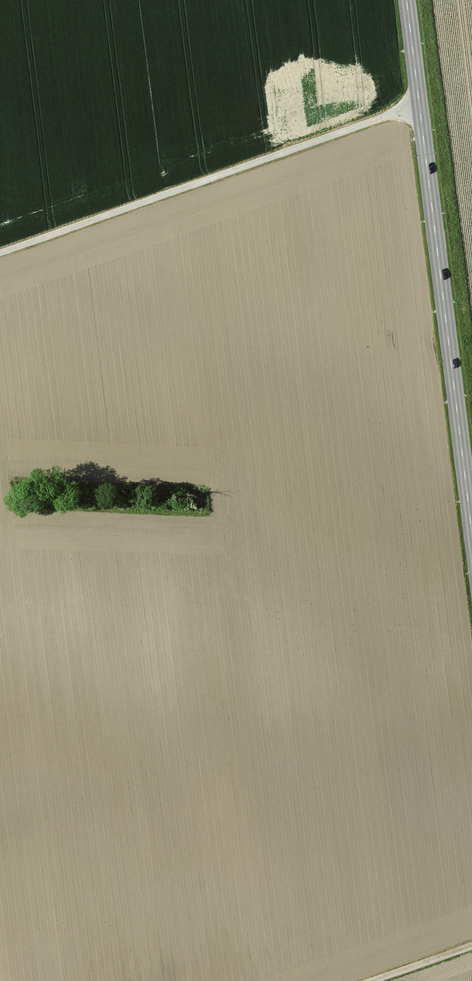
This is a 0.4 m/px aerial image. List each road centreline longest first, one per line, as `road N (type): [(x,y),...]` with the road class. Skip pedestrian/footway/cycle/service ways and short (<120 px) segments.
road 1 (tertiary): [(471,516),(407,0)]
road 2 (track): [(419,107),(0,254)]

